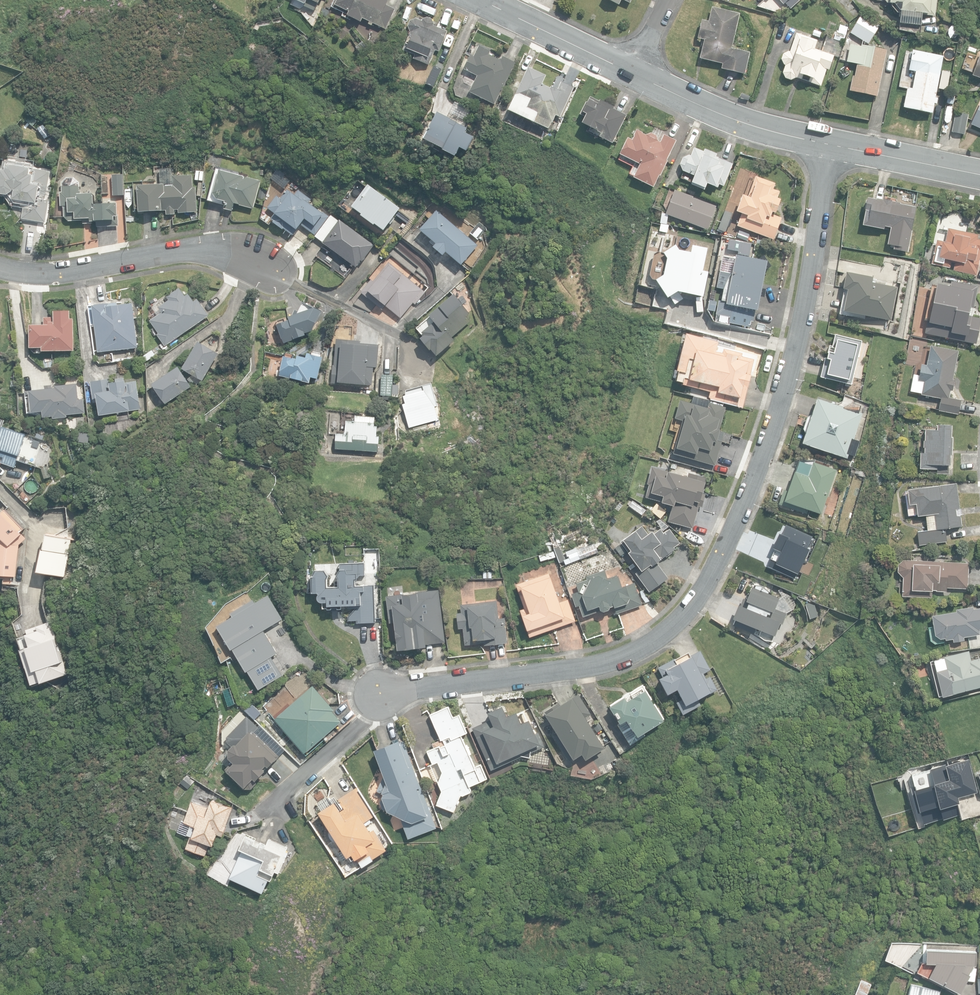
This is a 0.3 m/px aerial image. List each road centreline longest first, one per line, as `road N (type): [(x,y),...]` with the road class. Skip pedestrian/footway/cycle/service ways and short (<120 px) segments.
road 1 (residential): [(824,143),(817,250),(777,429),(709,589),(667,637),(602,665),(368,694)]
road 2 (unclassified): [(0,265),(45,269),(176,249),(226,251),(267,274),(283,269)]
road 3 (tertiary): [(824,143),(752,123),(630,72)]
road 4 (tertiary): [(630,72),(477,0)]
road 5 (tertiary): [(979,174),(824,143)]

